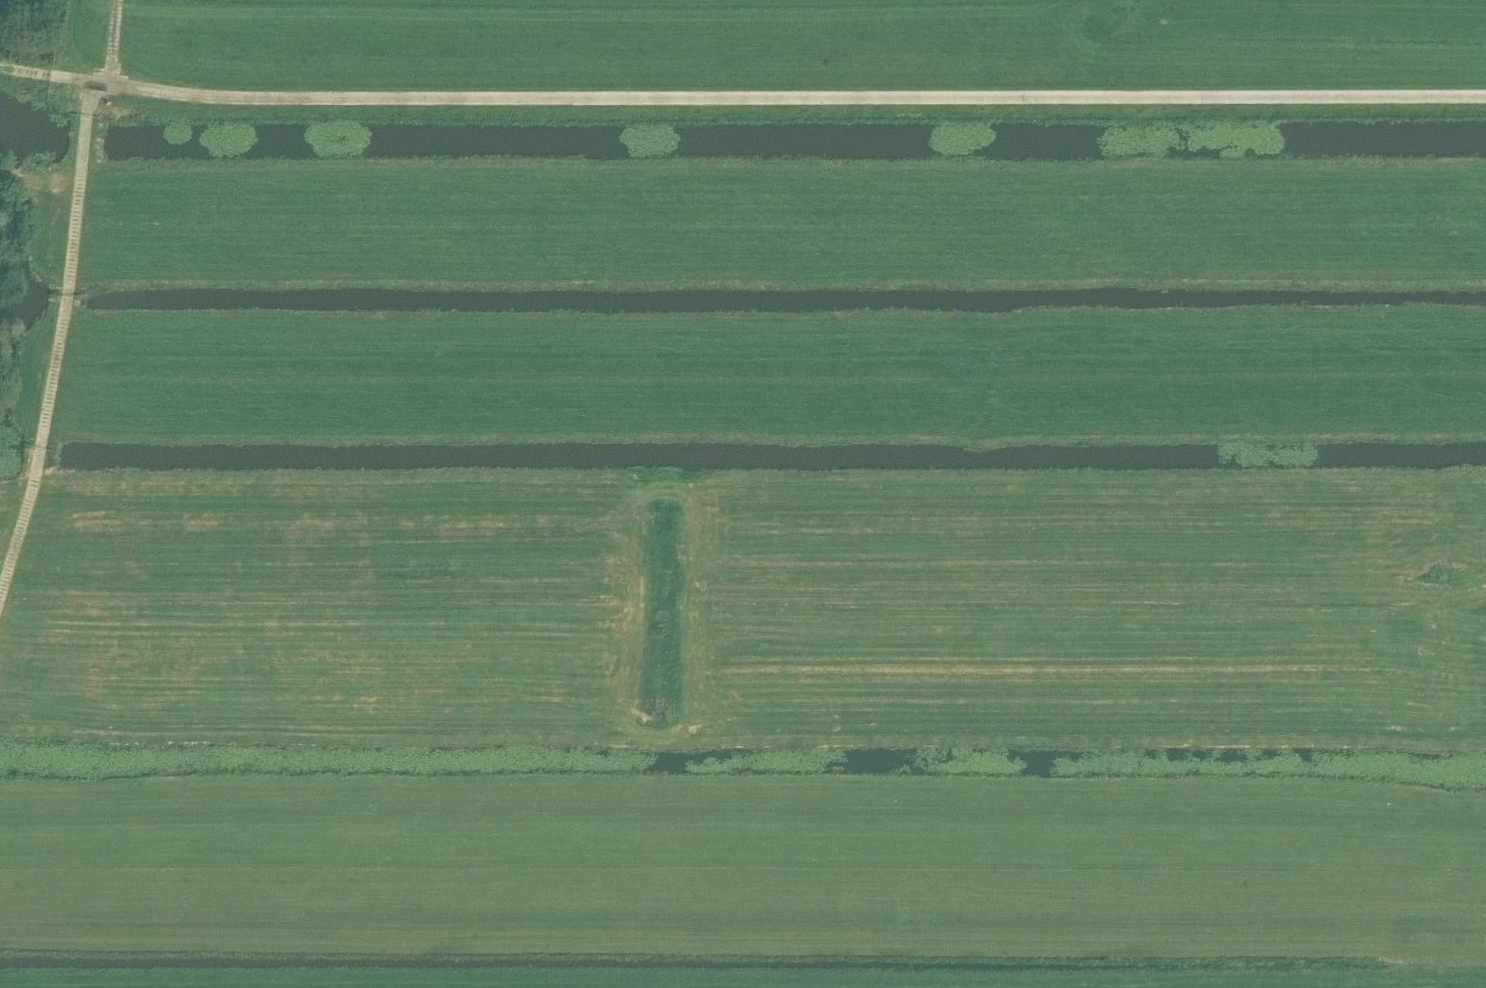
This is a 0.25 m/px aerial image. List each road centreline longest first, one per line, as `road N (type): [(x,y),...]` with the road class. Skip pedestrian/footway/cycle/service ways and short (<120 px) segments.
road 1 (track): [(0,73),(239,98),(1485,99)]
road 2 (track): [(95,83),(37,474),(0,600)]

